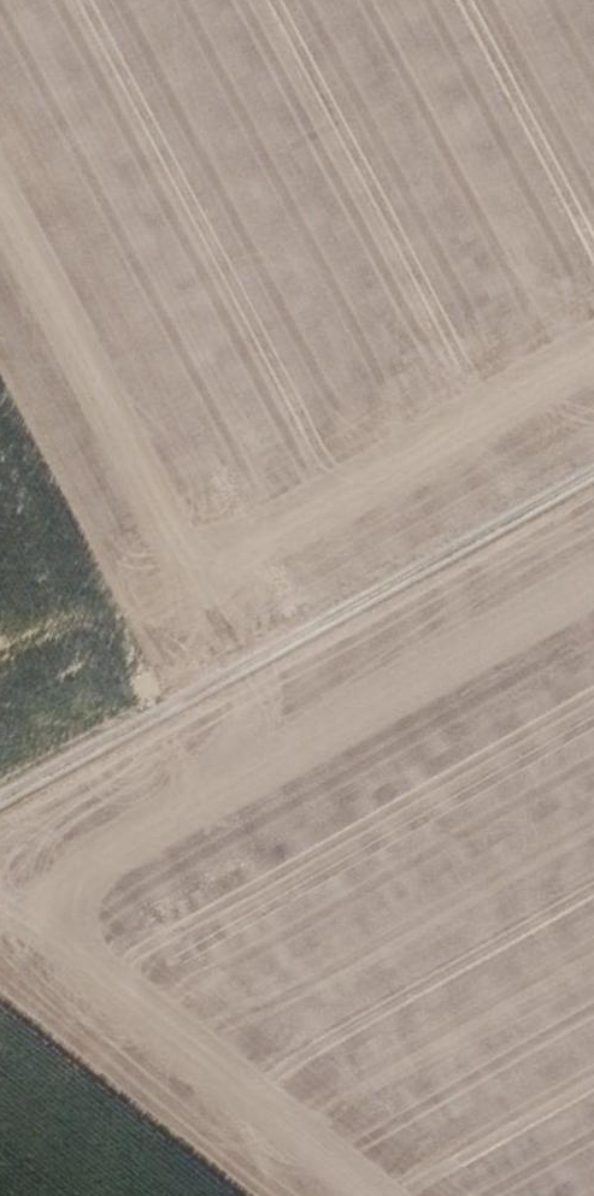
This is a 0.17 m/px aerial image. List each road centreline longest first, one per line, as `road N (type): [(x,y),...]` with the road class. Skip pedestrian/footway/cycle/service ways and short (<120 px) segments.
road 1 (track): [(0,806),(593,481)]

